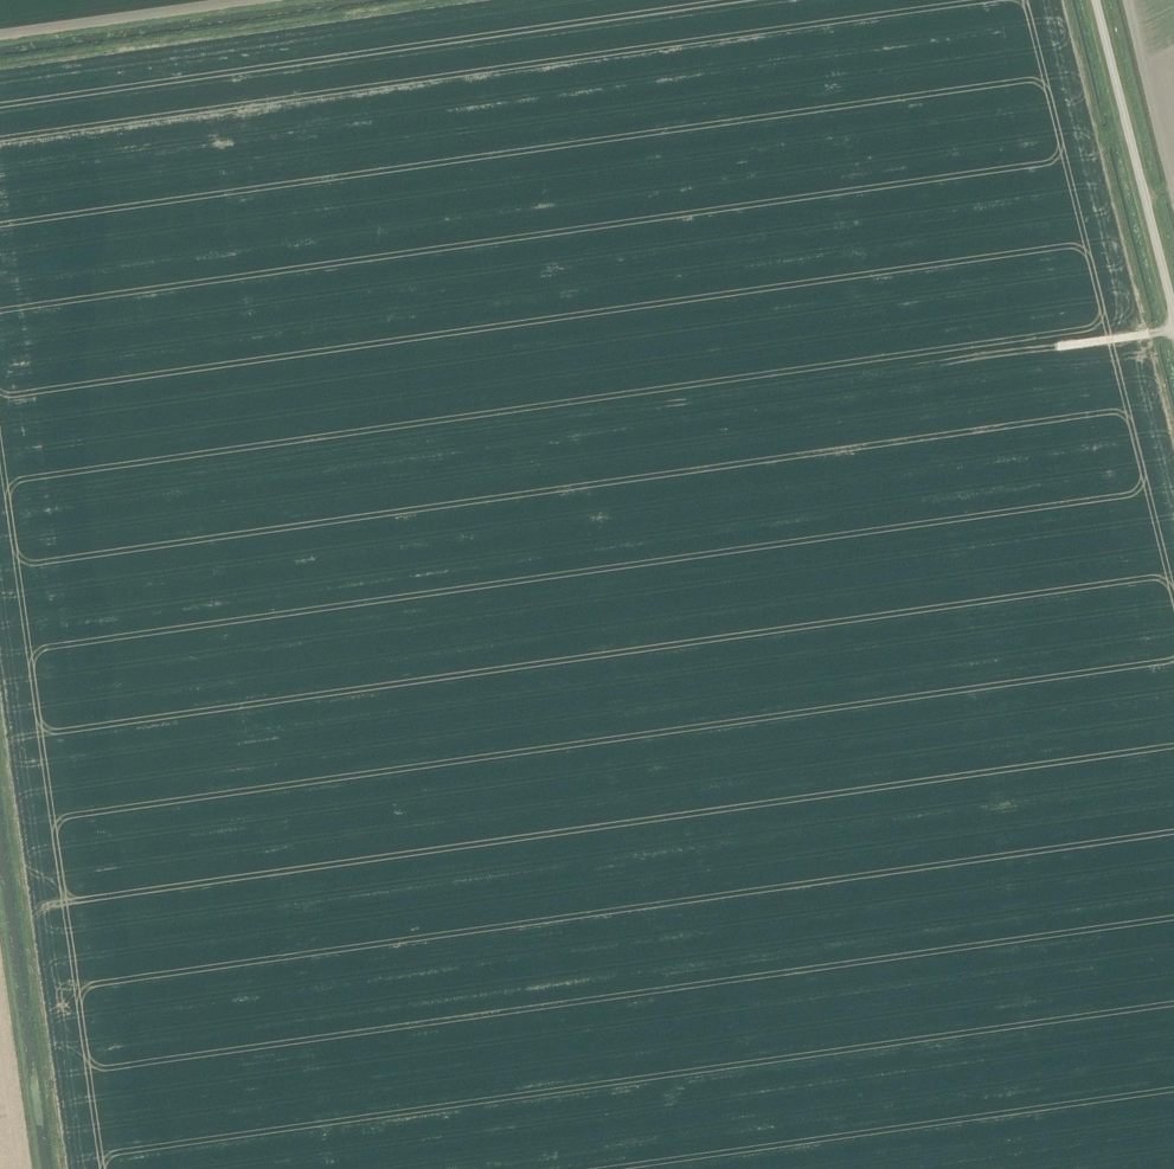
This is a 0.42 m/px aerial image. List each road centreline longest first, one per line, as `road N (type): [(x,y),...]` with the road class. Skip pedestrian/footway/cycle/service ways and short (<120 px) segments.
road 1 (unclassified): [(1173,312),(1096,0)]

